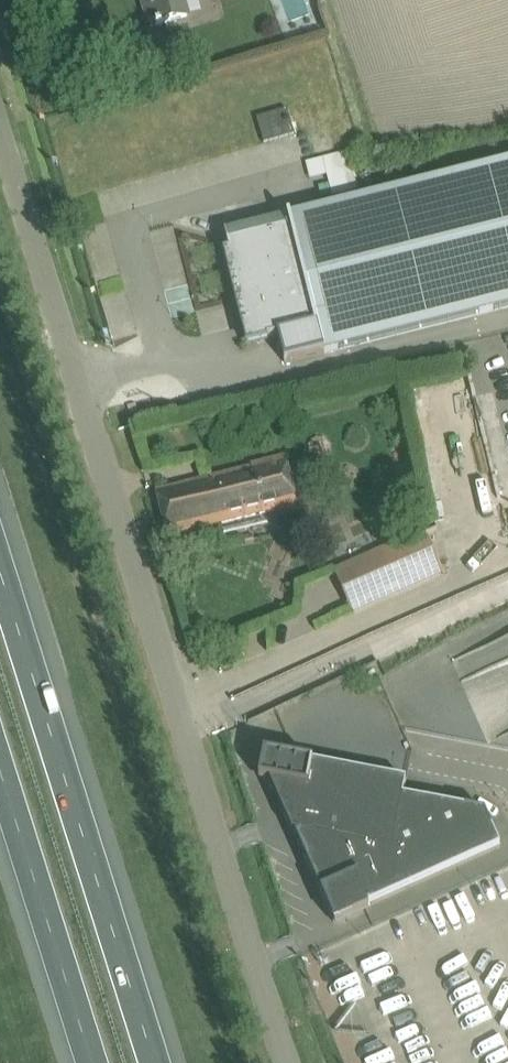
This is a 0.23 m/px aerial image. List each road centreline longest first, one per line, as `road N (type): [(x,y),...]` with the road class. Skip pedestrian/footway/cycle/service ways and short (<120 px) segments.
road 1 (residential): [(295,1062),(0,126)]
road 2 (motorway): [(158,1062),(0,559)]
road 3 (motorway): [(0,766),(94,1062)]
road 4 (unclassified): [(507,783),(372,758)]

